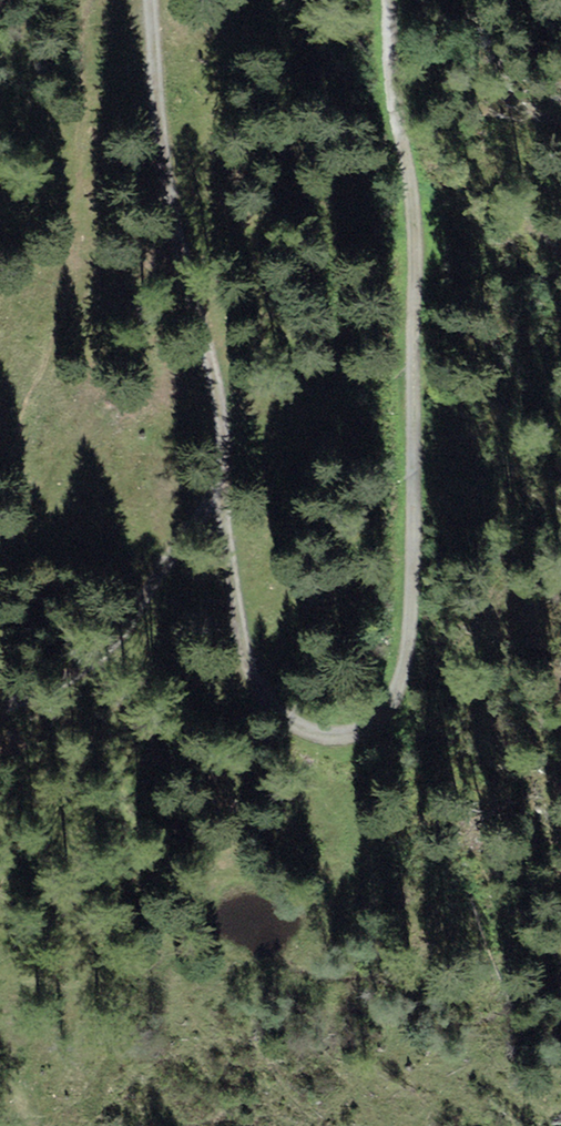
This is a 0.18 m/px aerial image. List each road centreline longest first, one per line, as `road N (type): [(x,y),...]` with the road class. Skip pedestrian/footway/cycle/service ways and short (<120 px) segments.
road 1 (track): [(391,0),(413,253),(410,609),(397,702),(377,722),(325,732),(287,720),(260,695),(225,501)]
road 2 (track): [(150,0),(223,428),(225,501),(100,638),(0,700)]

